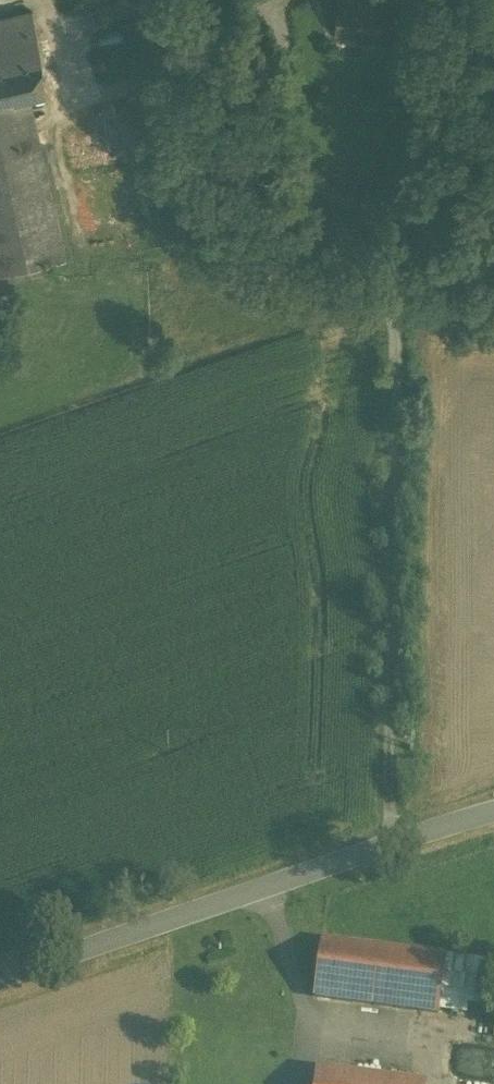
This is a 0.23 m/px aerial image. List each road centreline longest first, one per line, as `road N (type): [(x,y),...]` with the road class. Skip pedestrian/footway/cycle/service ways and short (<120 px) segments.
road 1 (track): [(394,843),(401,312),(357,213),(306,171)]
road 2 (tertiary): [(0,977),(493,814)]

